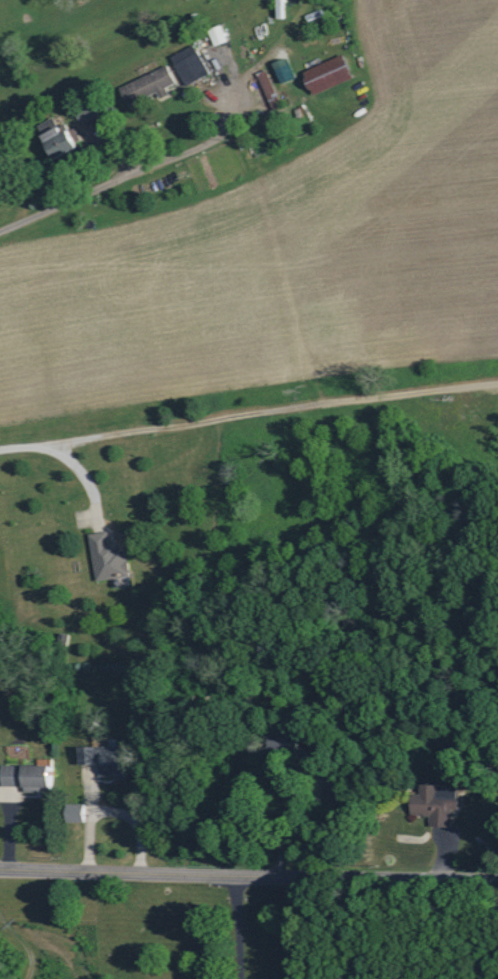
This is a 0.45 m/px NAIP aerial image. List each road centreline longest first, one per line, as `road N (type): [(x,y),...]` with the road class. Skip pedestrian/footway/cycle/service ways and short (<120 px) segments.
road 1 (tertiary): [(0,867),(497,884)]

